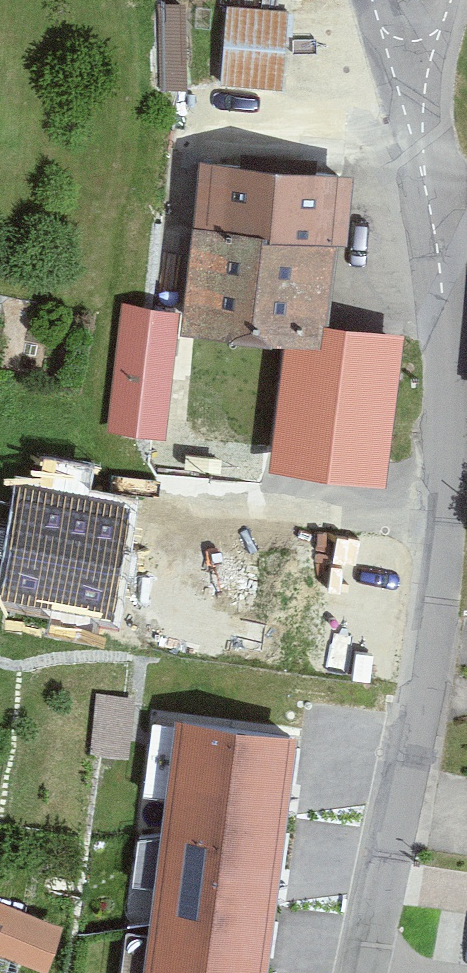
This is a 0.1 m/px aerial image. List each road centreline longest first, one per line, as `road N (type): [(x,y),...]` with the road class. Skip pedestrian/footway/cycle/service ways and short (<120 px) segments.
road 1 (tertiary): [(400,82),(445,287),(449,512),(431,680),(371,972)]

